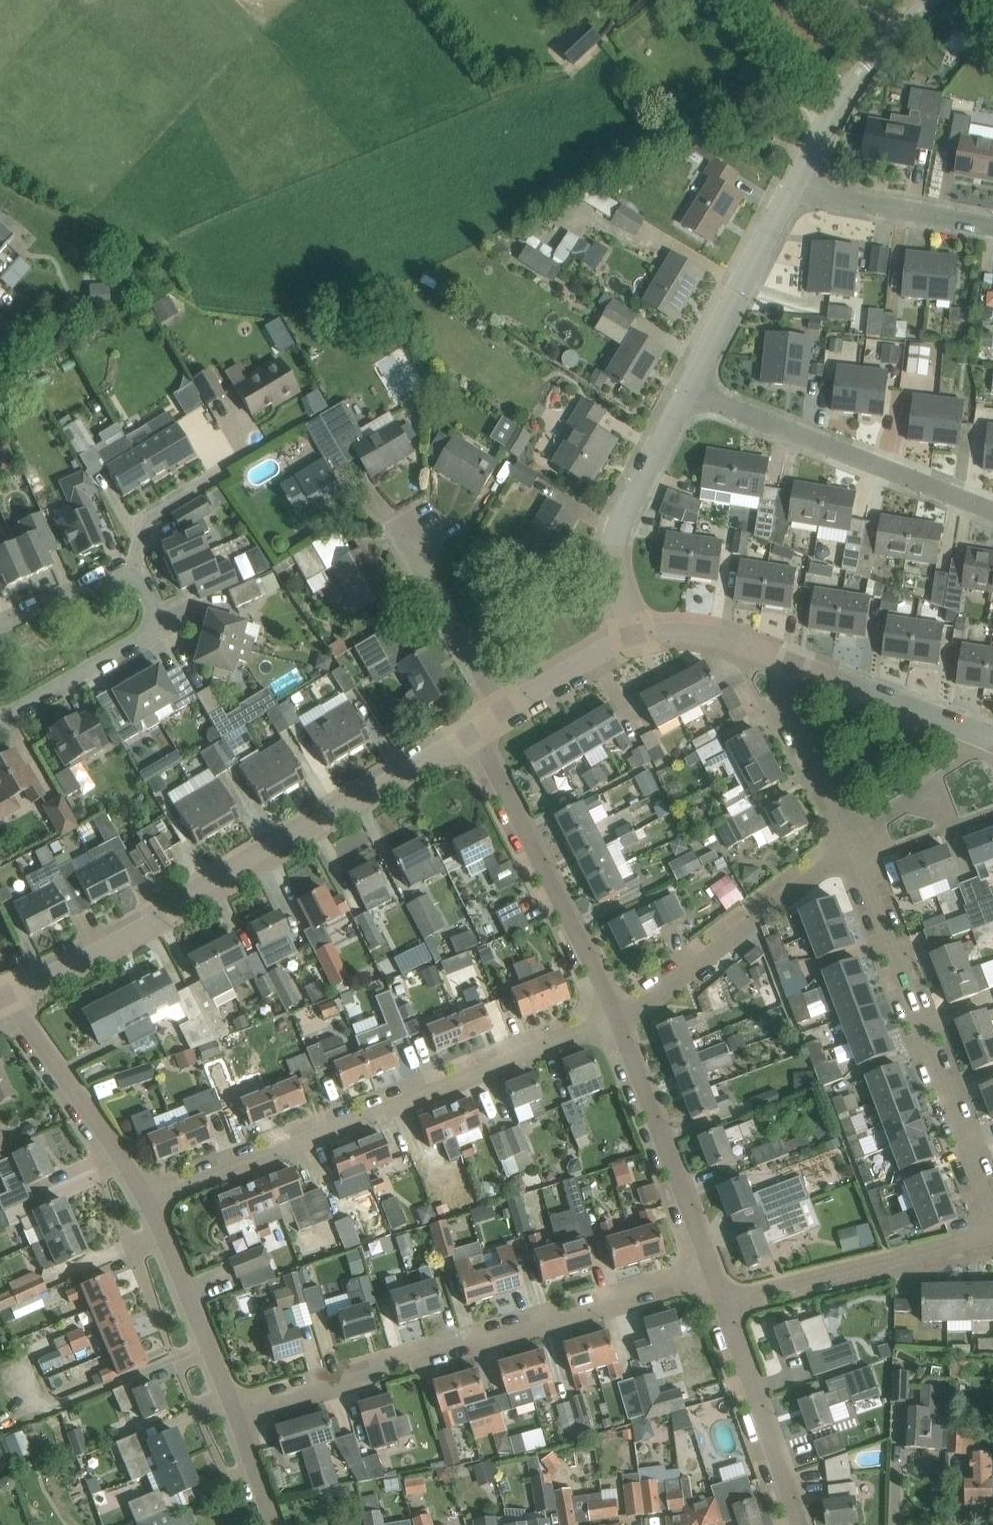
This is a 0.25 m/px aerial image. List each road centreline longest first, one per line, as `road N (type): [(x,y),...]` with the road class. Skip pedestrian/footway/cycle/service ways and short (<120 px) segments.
road 1 (residential): [(12,995),(476,735)]
road 2 (residential): [(234,1409),(711,1269)]
road 3 (residential): [(148,1201),(611,1026)]
road 4 (residential): [(992,1221),(854,848)]
road 5 (residential): [(992,506),(691,383)]
road 6 (residential): [(611,1026),(476,735)]
road 7 (residential): [(611,1026),(854,848)]
road 8 (residential): [(992,1232),(723,1301)]
road 9 (residential): [(638,635),(614,576),(619,520),(691,383)]
road 10 (residential): [(711,1269),(611,1026)]
road 11 (residential): [(754,646),(992,738)]
road 12 (residential): [(148,1201),(12,995)]
road 13 (residential): [(430,519),(402,536),(503,719)]
road 14 (residential): [(798,1524),(723,1301)]
road 15 (residential): [(140,560),(146,591),(135,636),(0,709)]
road 16 (residential): [(854,848),(754,646)]
road 17 (residential): [(234,1409),(148,1201)]
road 18 (residential): [(691,383),(794,186)]
road 19 (residential): [(992,224),(794,186)]
road 20 (residential): [(140,560),(140,534),(167,498),(214,466),(225,426)]
road 21 (residential): [(503,719),(638,635)]
road 22 (unclassified): [(826,120),(724,0)]
road 23 (unclassified): [(826,120),(848,82),(926,0)]
road 24 (residential): [(140,560),(0,623)]
road 25 (residential): [(273,1524),(234,1409)]
road 26 (residential): [(638,635),(696,628),(754,646)]

